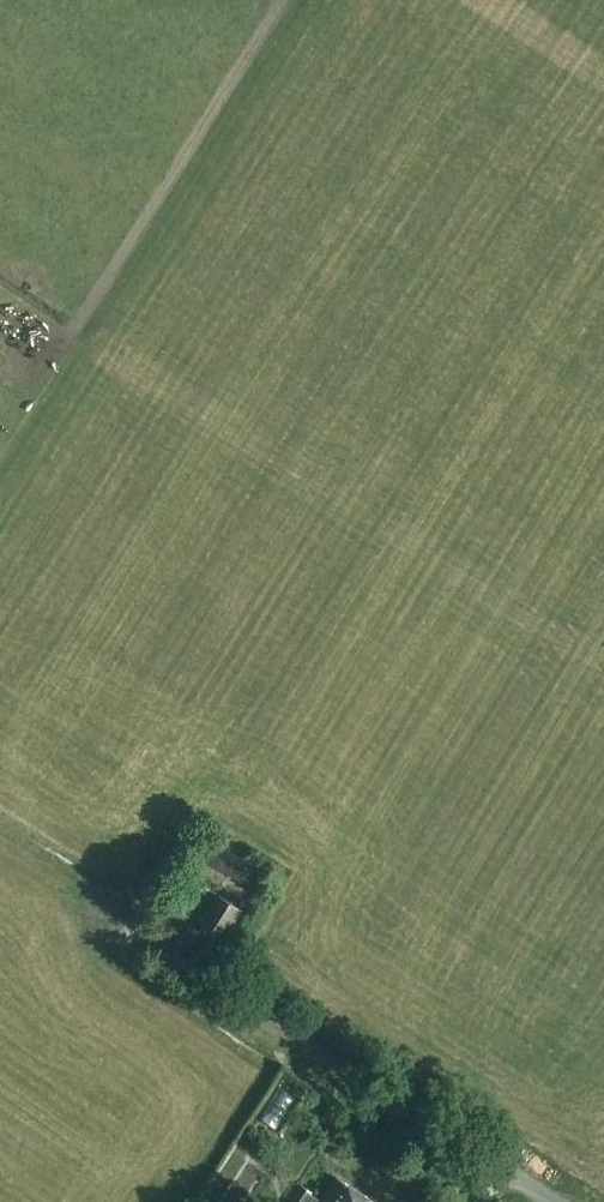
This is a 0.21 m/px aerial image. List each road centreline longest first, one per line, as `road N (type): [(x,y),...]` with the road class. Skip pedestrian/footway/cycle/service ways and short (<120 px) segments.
road 1 (track): [(286,0),(55,372)]
road 2 (residential): [(557,1201),(227,993)]

